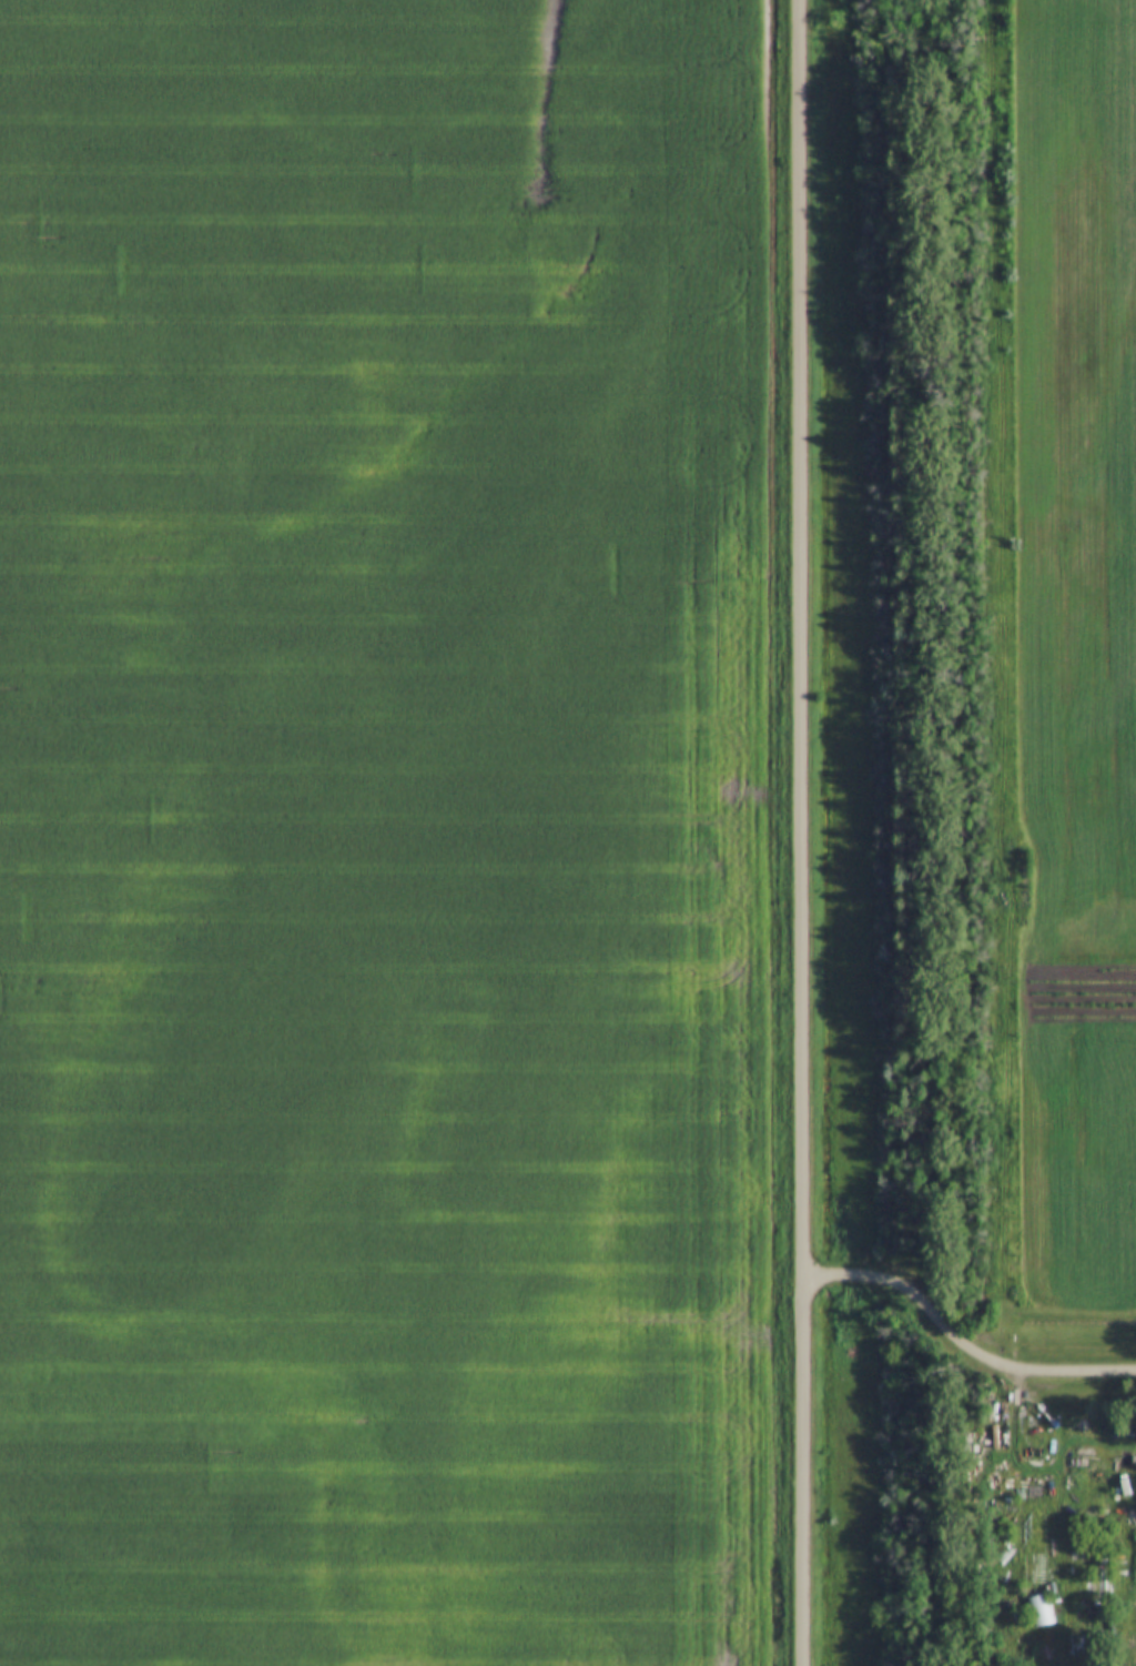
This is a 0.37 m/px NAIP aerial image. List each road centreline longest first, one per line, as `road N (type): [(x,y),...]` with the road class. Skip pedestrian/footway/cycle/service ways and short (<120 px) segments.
road 1 (residential): [(803,1665),(801,0)]

